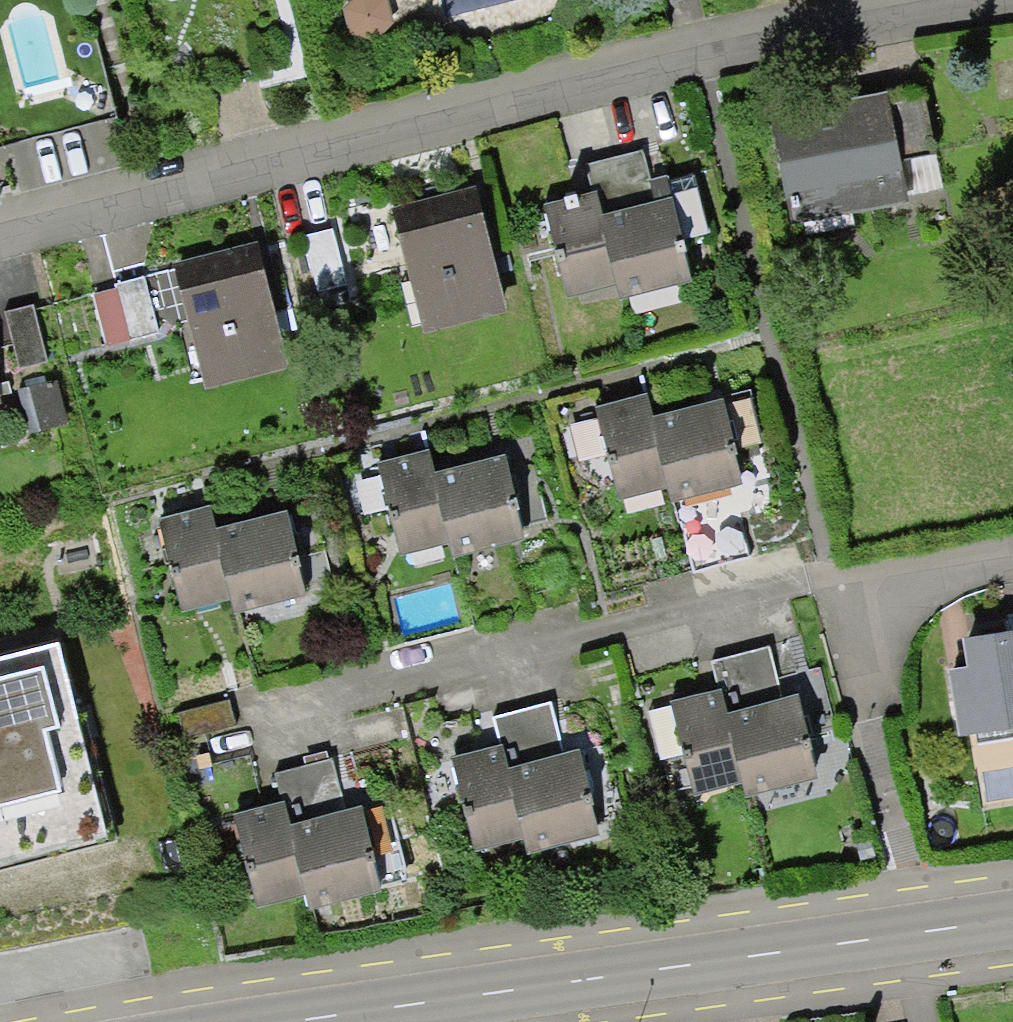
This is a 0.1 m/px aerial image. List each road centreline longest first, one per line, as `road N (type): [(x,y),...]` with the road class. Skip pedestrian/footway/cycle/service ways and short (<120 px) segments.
road 1 (secondary): [(1012,918),(298,1021)]
road 2 (residential): [(0,231),(695,51)]
road 3 (residential): [(840,585),(715,608),(262,724)]
road 4 (residential): [(695,51),(847,12),(938,0)]
road 5 (residential): [(840,585),(1012,554)]

